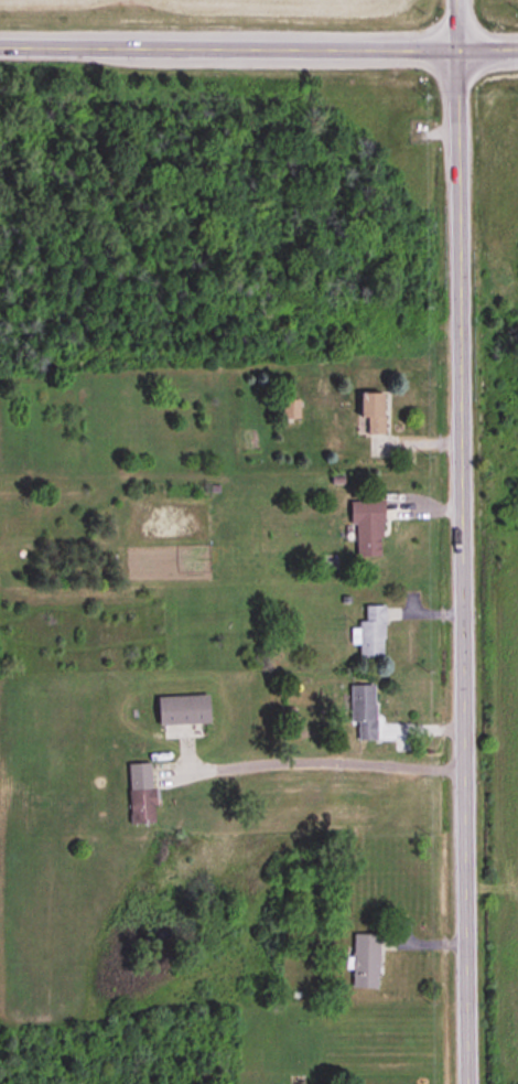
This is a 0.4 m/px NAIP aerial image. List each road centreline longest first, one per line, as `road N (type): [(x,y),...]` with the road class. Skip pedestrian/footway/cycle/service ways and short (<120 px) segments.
road 1 (tertiary): [(469,1083),(458,0)]
road 2 (tertiary): [(517,45),(0,43)]

